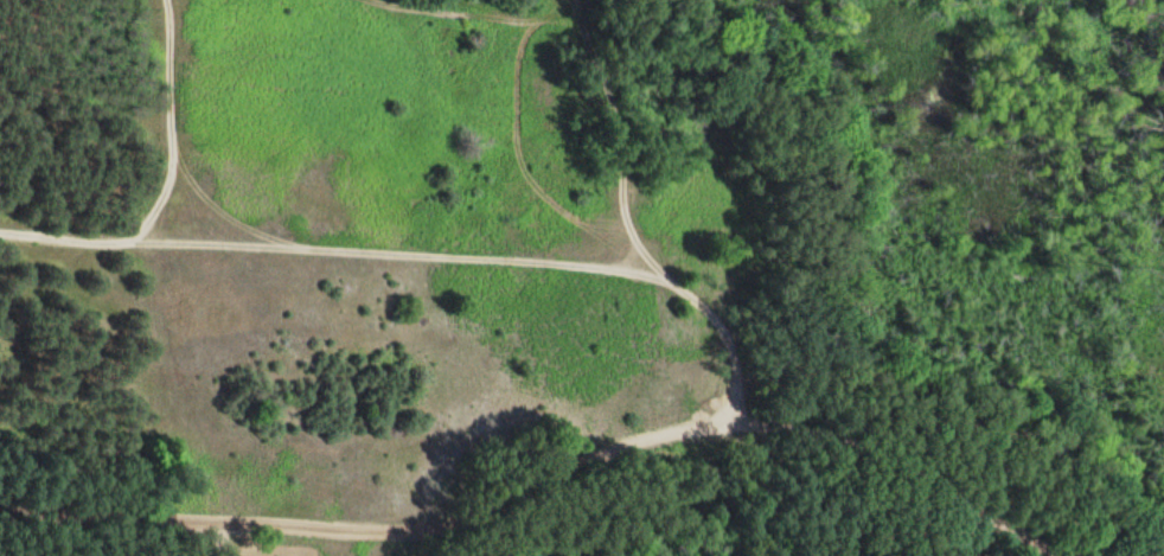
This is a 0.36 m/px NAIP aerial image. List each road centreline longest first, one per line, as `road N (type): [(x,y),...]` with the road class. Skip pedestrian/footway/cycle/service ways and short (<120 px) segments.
road 1 (residential): [(0,235),(654,277),(733,356),(740,429),(976,520)]
road 2 (track): [(0,515),(380,544),(583,455),(740,429)]

